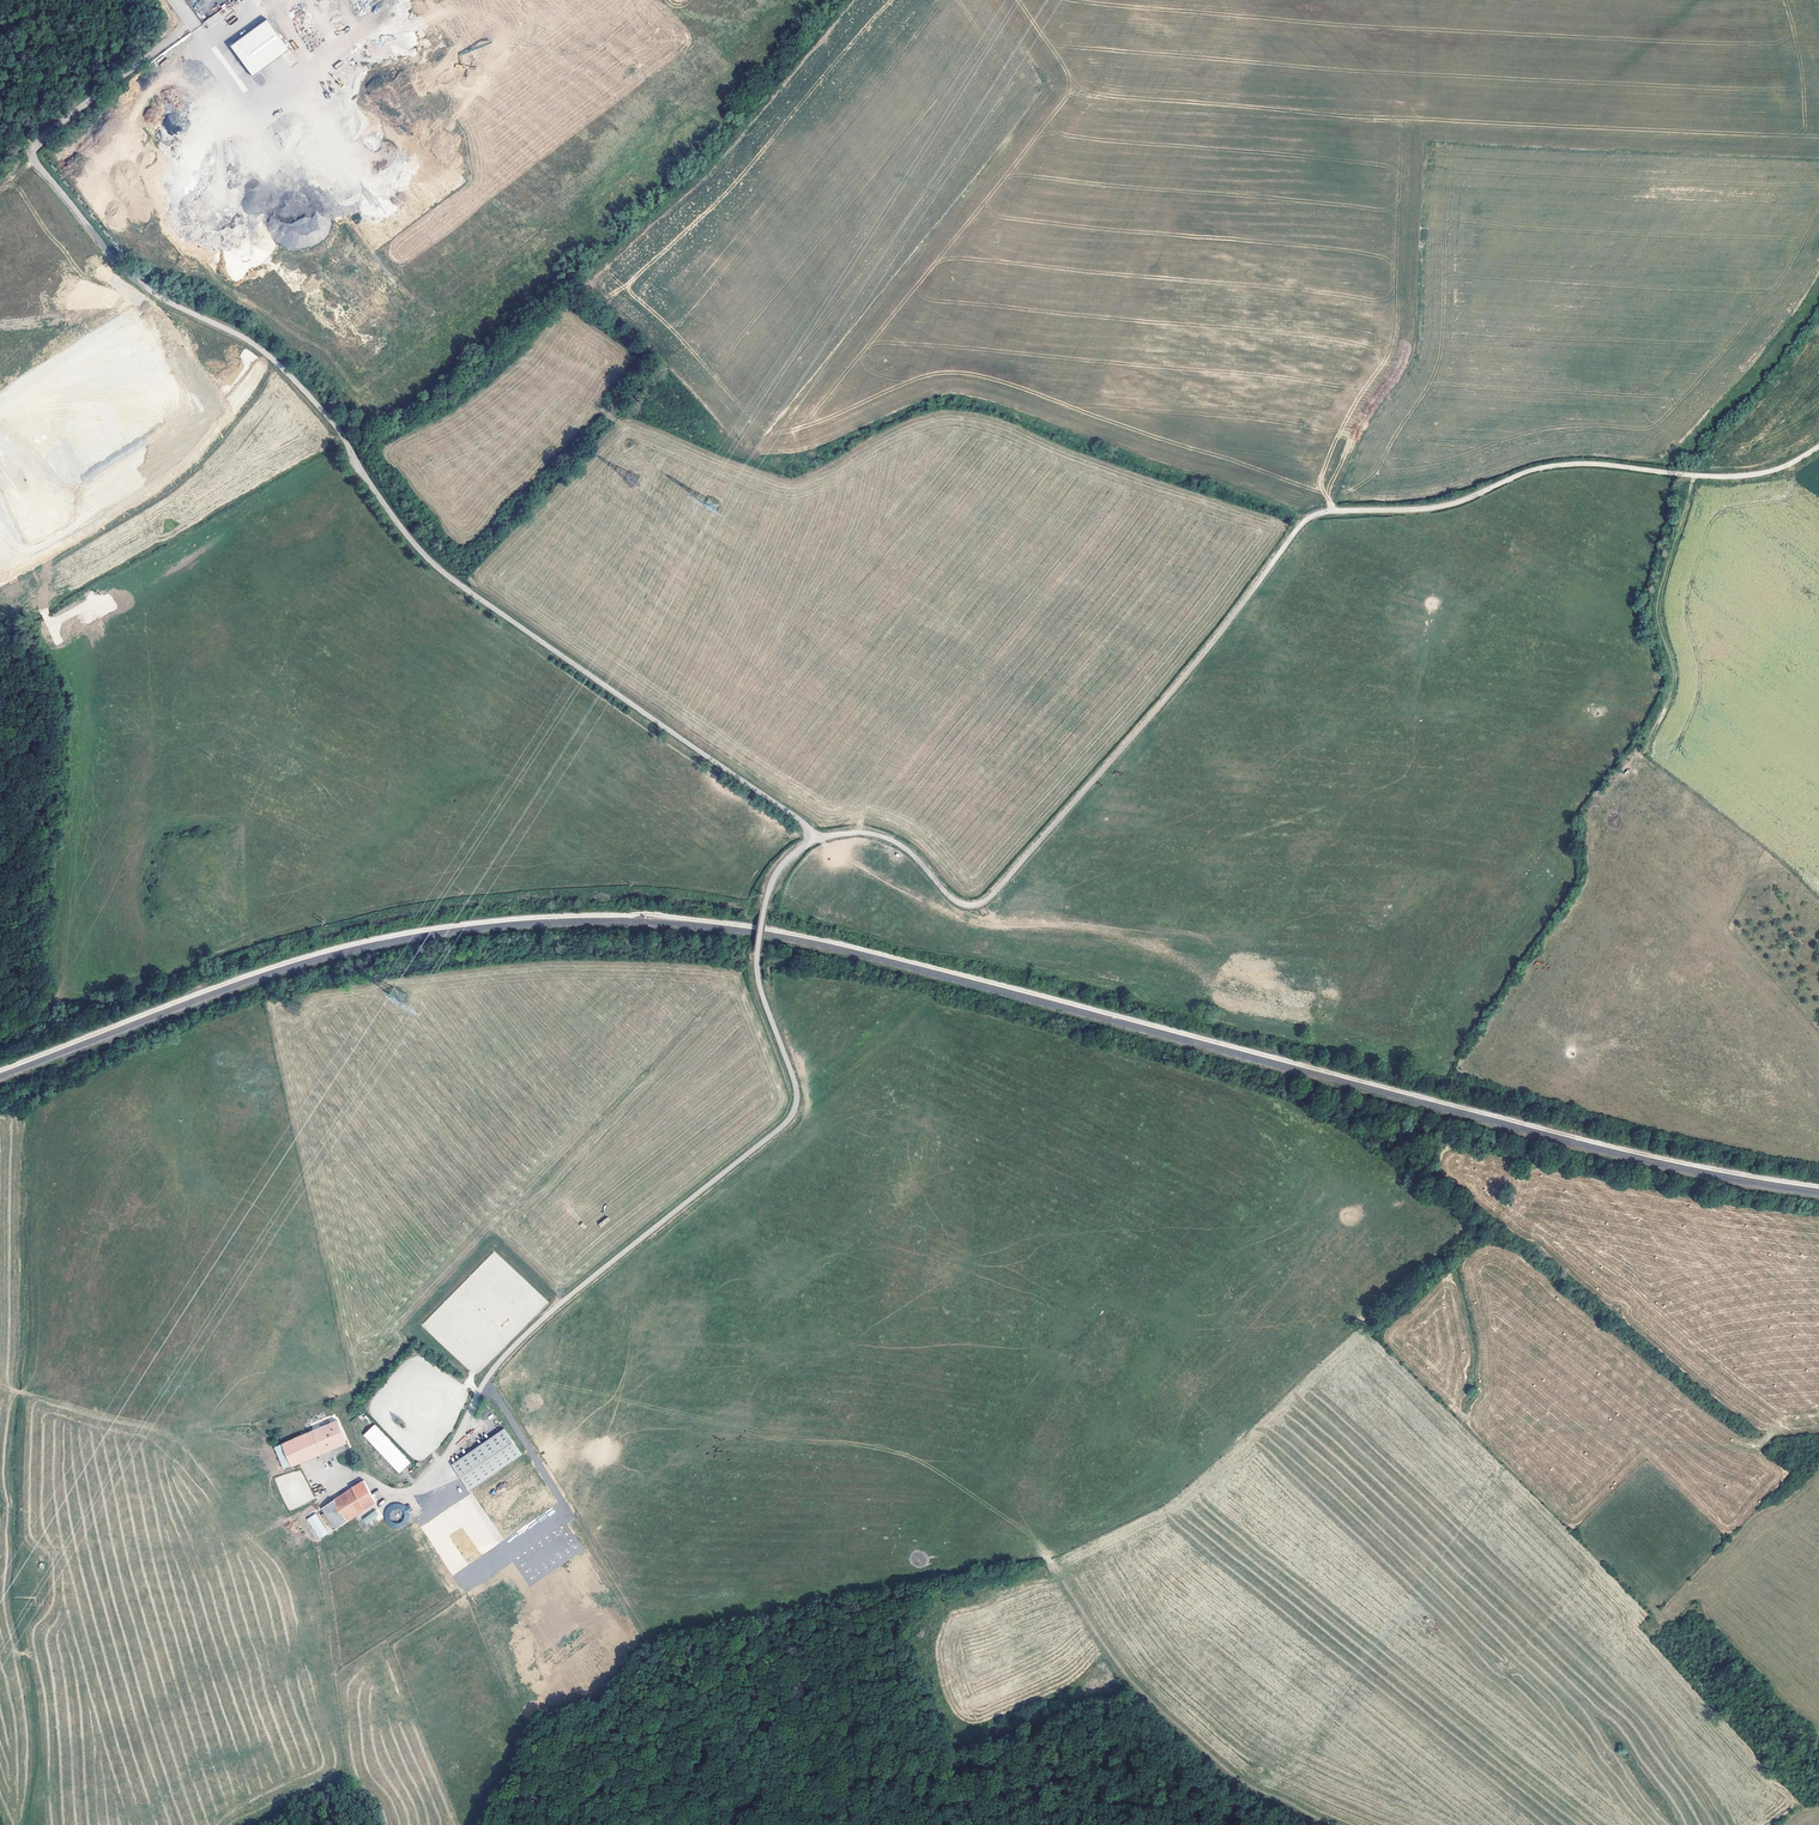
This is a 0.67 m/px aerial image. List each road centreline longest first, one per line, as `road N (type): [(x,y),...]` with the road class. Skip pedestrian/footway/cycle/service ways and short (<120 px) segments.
road 1 (unclassified): [(479,1393),(554,1310),(793,1115),(797,1086),(757,962),(771,886),(809,833),(432,562),(290,376),(254,344),(143,285),(33,160),(37,144),(183,29),(181,0)]
road 2 (track): [(809,839),(884,837),(909,850),(956,902),(983,903),(1162,704),(1314,515),(1446,505),(1562,465),(1745,476),(1818,447)]
road 3 (track): [(488,1378),(650,1637),(675,1655)]

